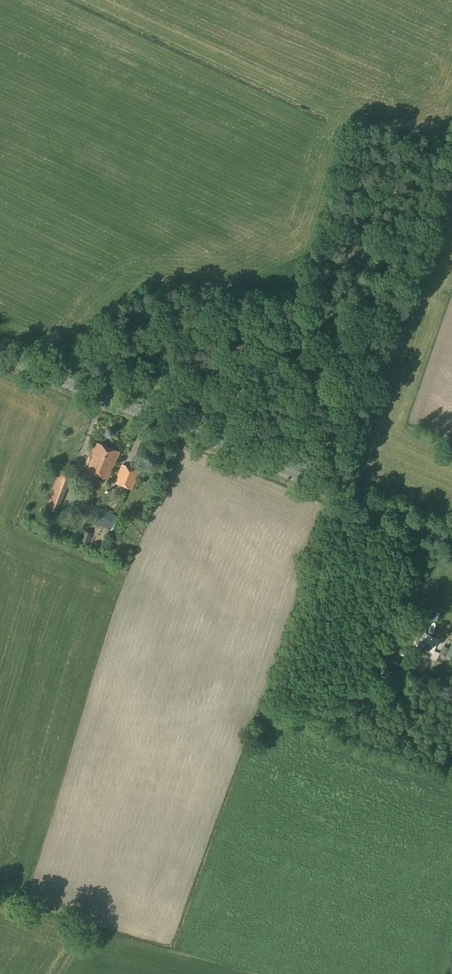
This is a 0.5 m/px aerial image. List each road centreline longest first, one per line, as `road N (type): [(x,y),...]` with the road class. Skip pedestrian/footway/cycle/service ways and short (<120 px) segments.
road 1 (secondary): [(451,541),(0,354)]

